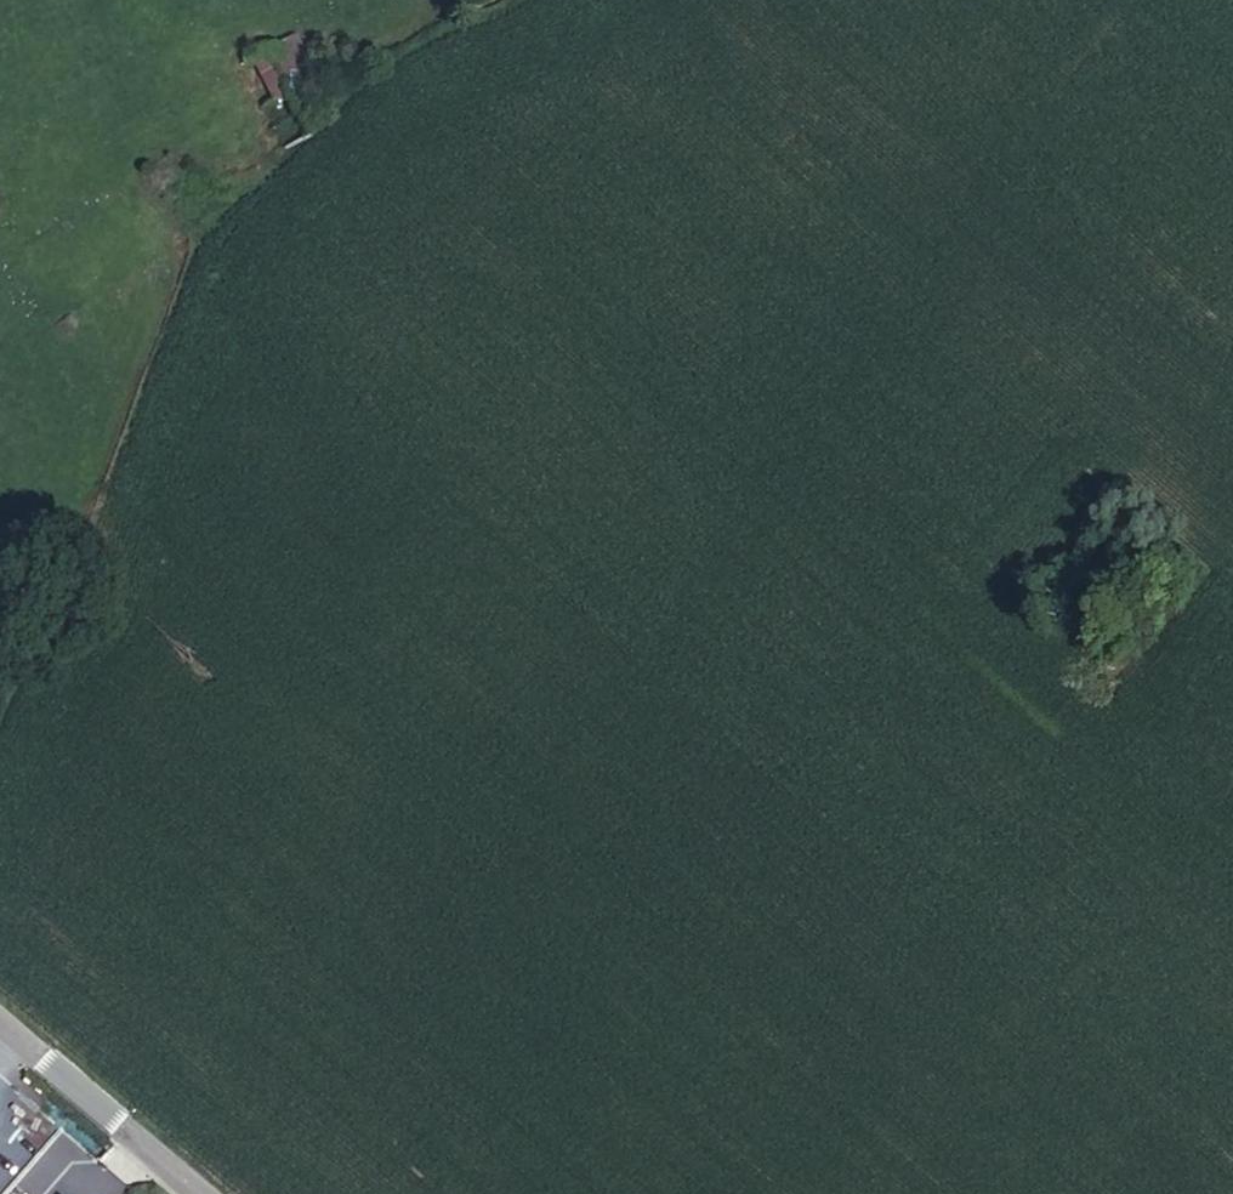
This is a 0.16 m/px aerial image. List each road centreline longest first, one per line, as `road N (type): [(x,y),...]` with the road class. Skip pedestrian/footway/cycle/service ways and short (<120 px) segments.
road 1 (tertiary): [(0,1024),(196,1193)]

